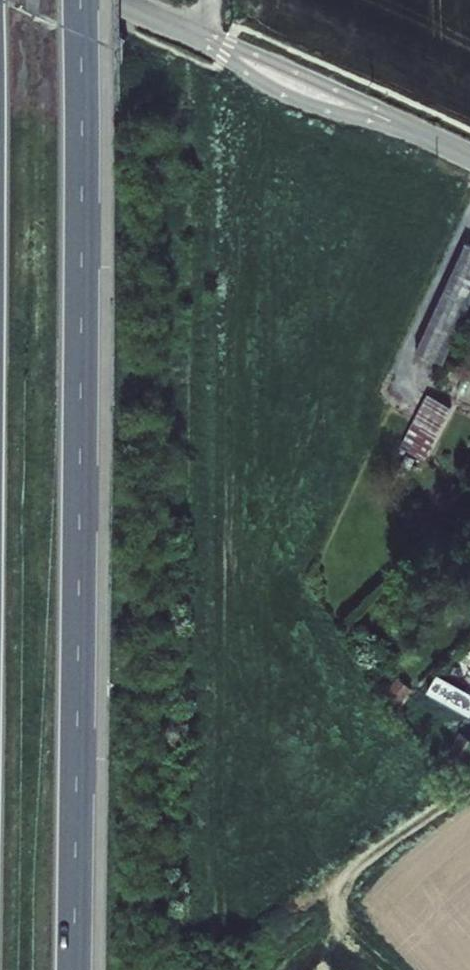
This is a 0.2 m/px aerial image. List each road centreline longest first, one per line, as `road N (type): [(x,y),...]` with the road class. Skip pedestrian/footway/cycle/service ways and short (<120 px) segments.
road 1 (motorway): [(74,969),(82,0)]
road 2 (tertiary): [(102,0),(469,155)]
road 3 (track): [(469,785),(364,864),(347,894)]

